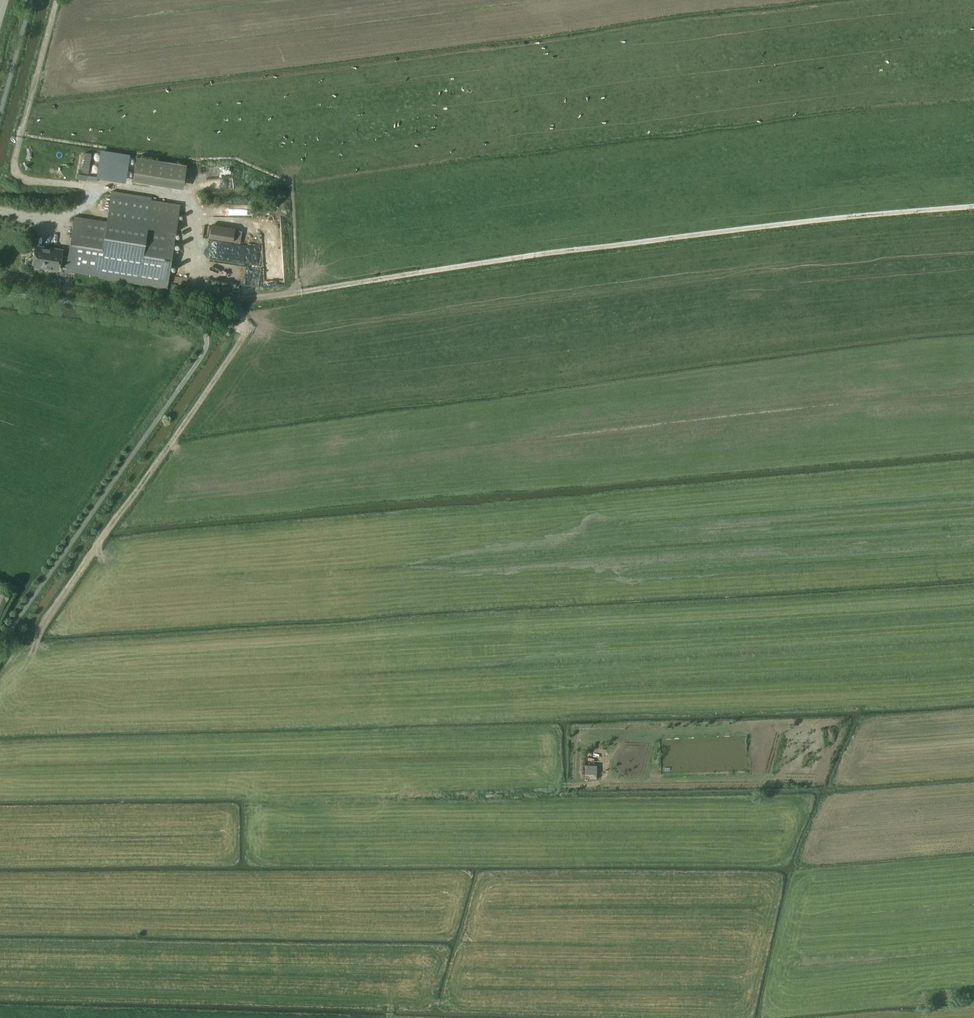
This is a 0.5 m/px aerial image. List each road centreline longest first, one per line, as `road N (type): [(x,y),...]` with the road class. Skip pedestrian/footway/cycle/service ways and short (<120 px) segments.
road 1 (unclassified): [(0,641),(200,358),(206,335),(183,319),(0,292)]

